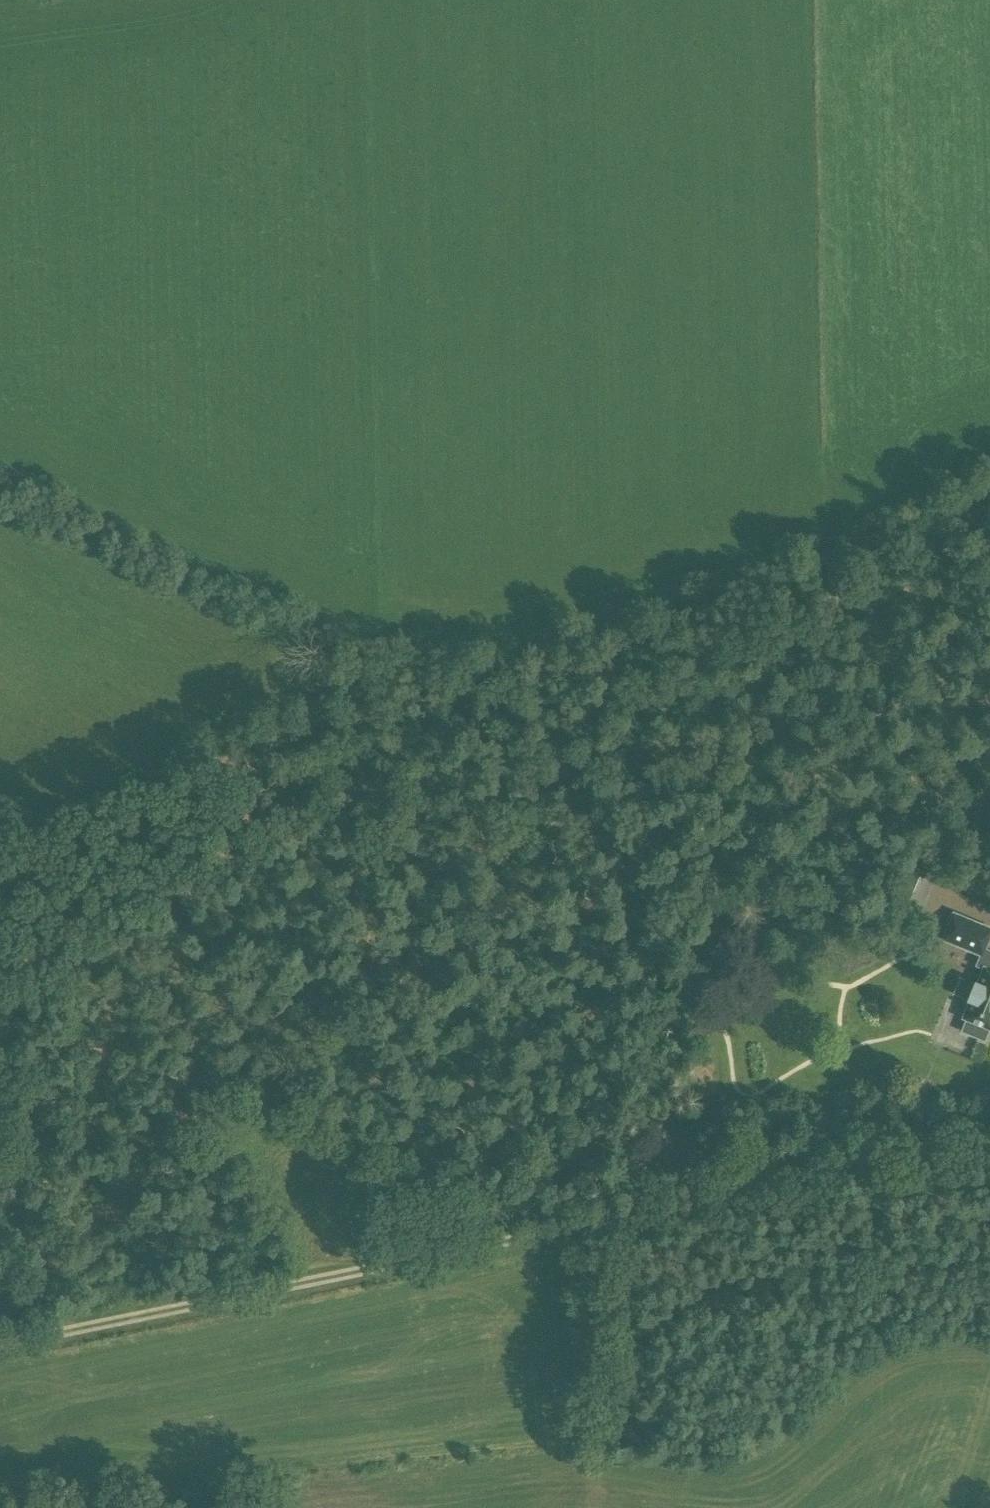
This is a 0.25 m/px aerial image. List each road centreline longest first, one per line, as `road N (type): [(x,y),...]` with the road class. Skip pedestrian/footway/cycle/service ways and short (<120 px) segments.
road 1 (track): [(0,1342),(989,1138)]

